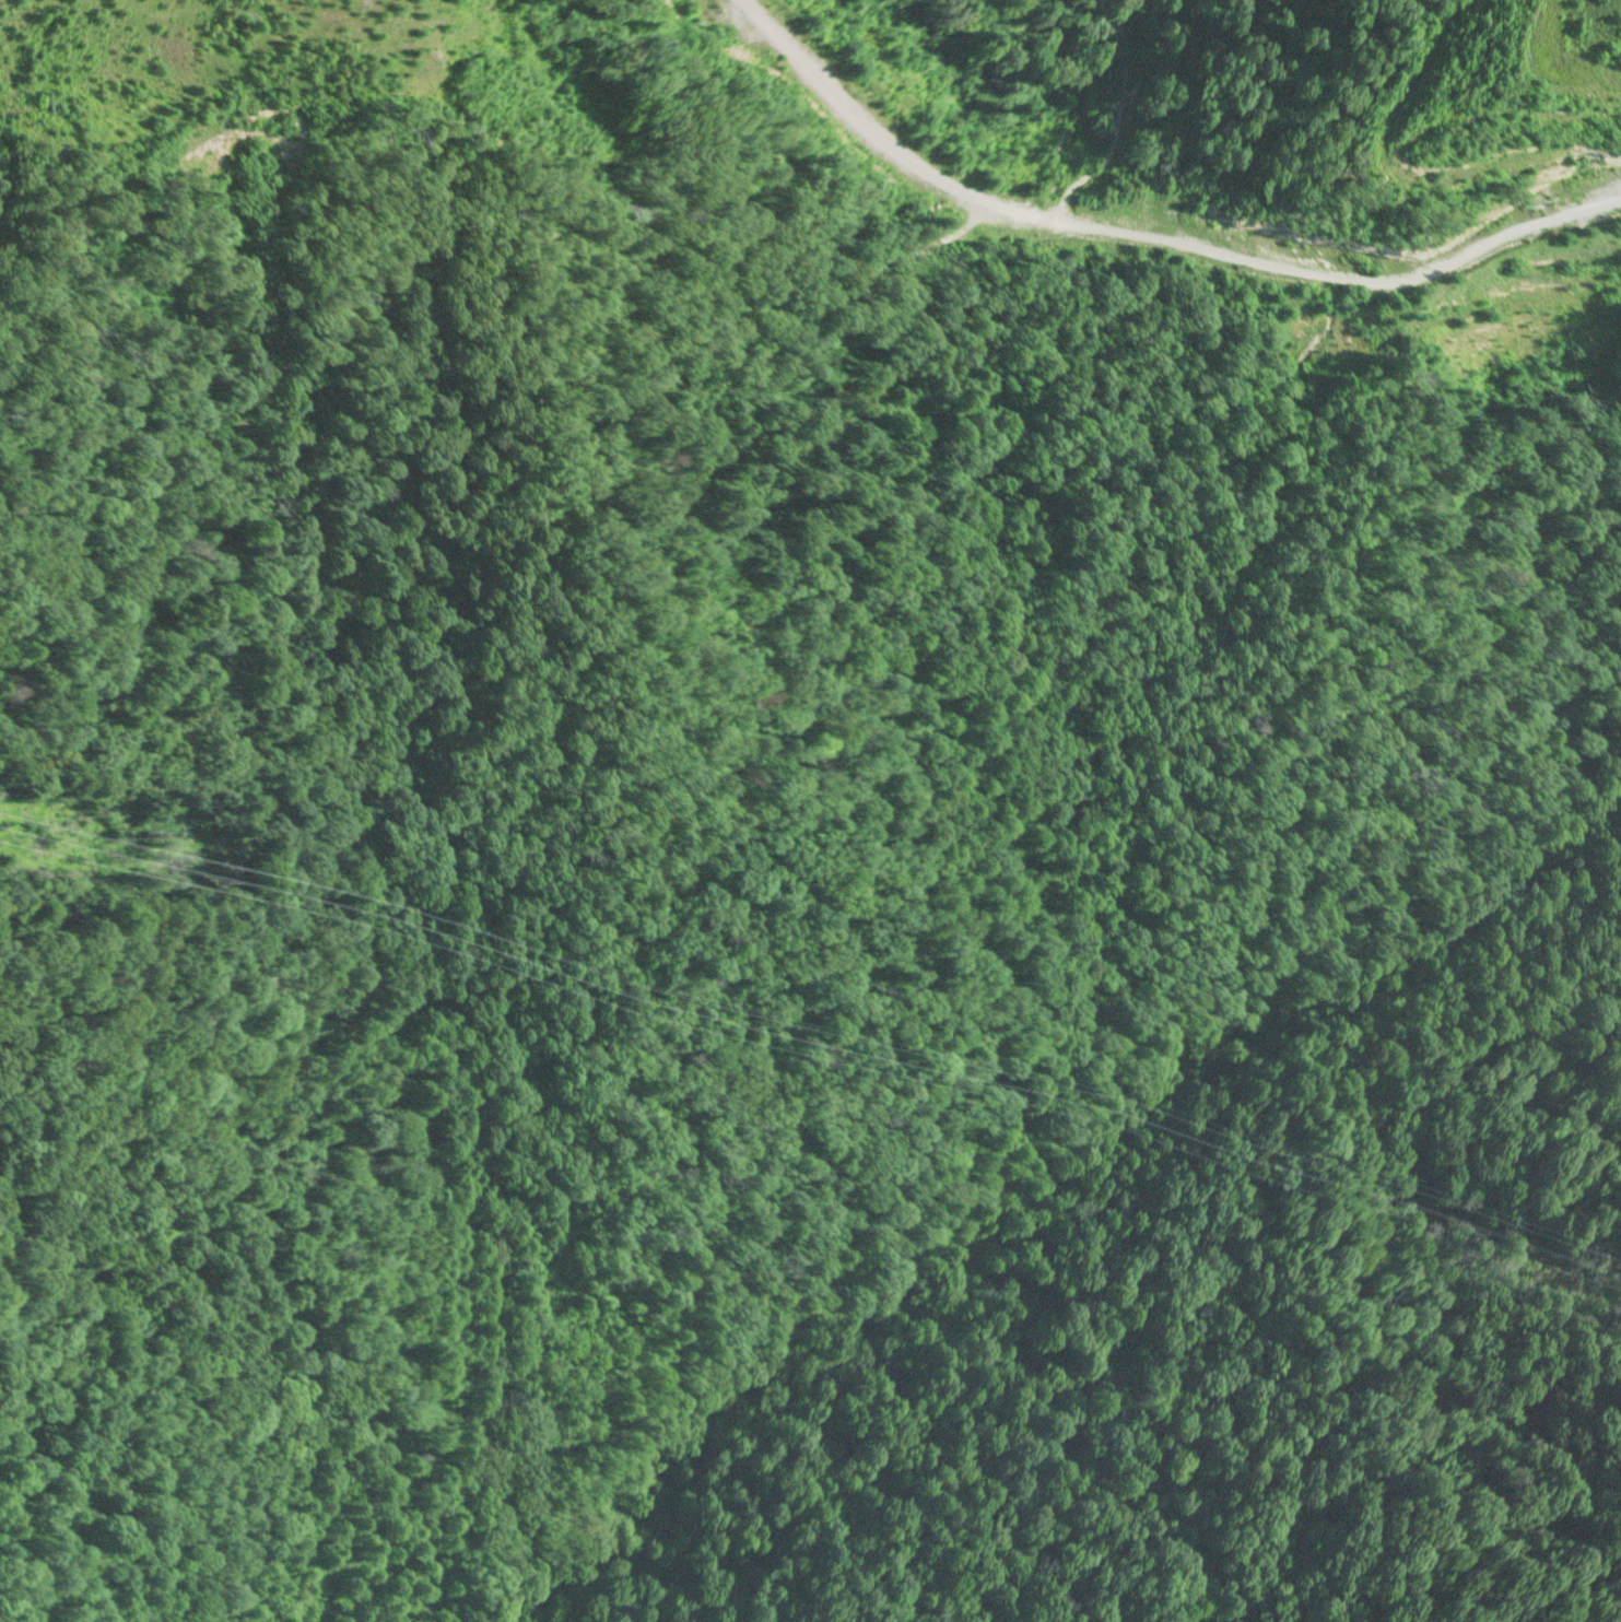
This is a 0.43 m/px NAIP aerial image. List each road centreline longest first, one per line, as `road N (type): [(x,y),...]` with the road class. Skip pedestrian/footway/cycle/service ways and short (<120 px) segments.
road 1 (residential): [(1007,185),(925,120),(890,55),(754,55),(719,25),(718,0)]

